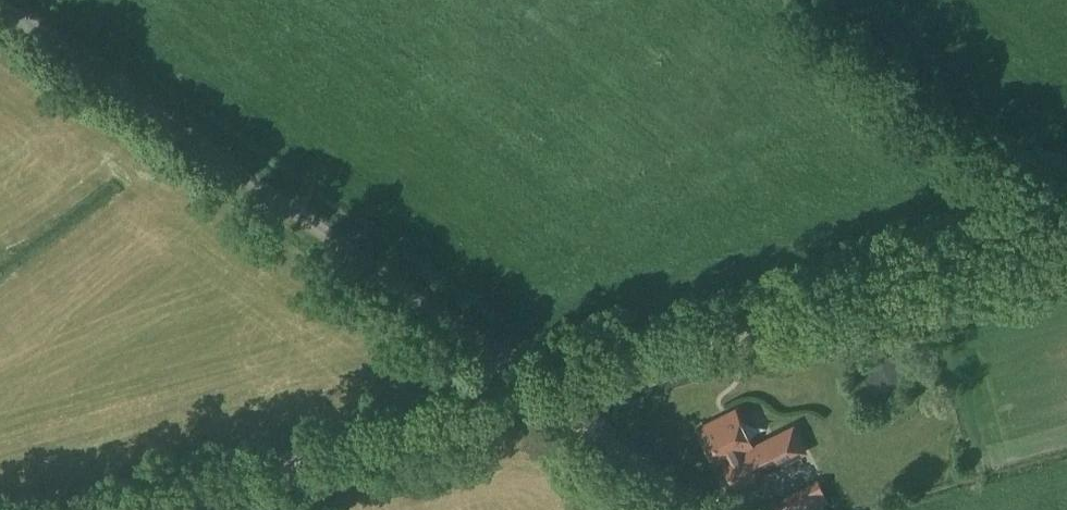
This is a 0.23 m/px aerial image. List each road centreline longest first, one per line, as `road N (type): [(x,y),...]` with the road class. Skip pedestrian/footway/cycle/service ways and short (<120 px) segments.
road 1 (unclassified): [(547,388),(0,6)]
road 2 (unclassified): [(547,388),(1066,245)]
road 3 (unclassified): [(116,509),(547,388)]
road 4 (unclassified): [(691,509),(547,388)]

